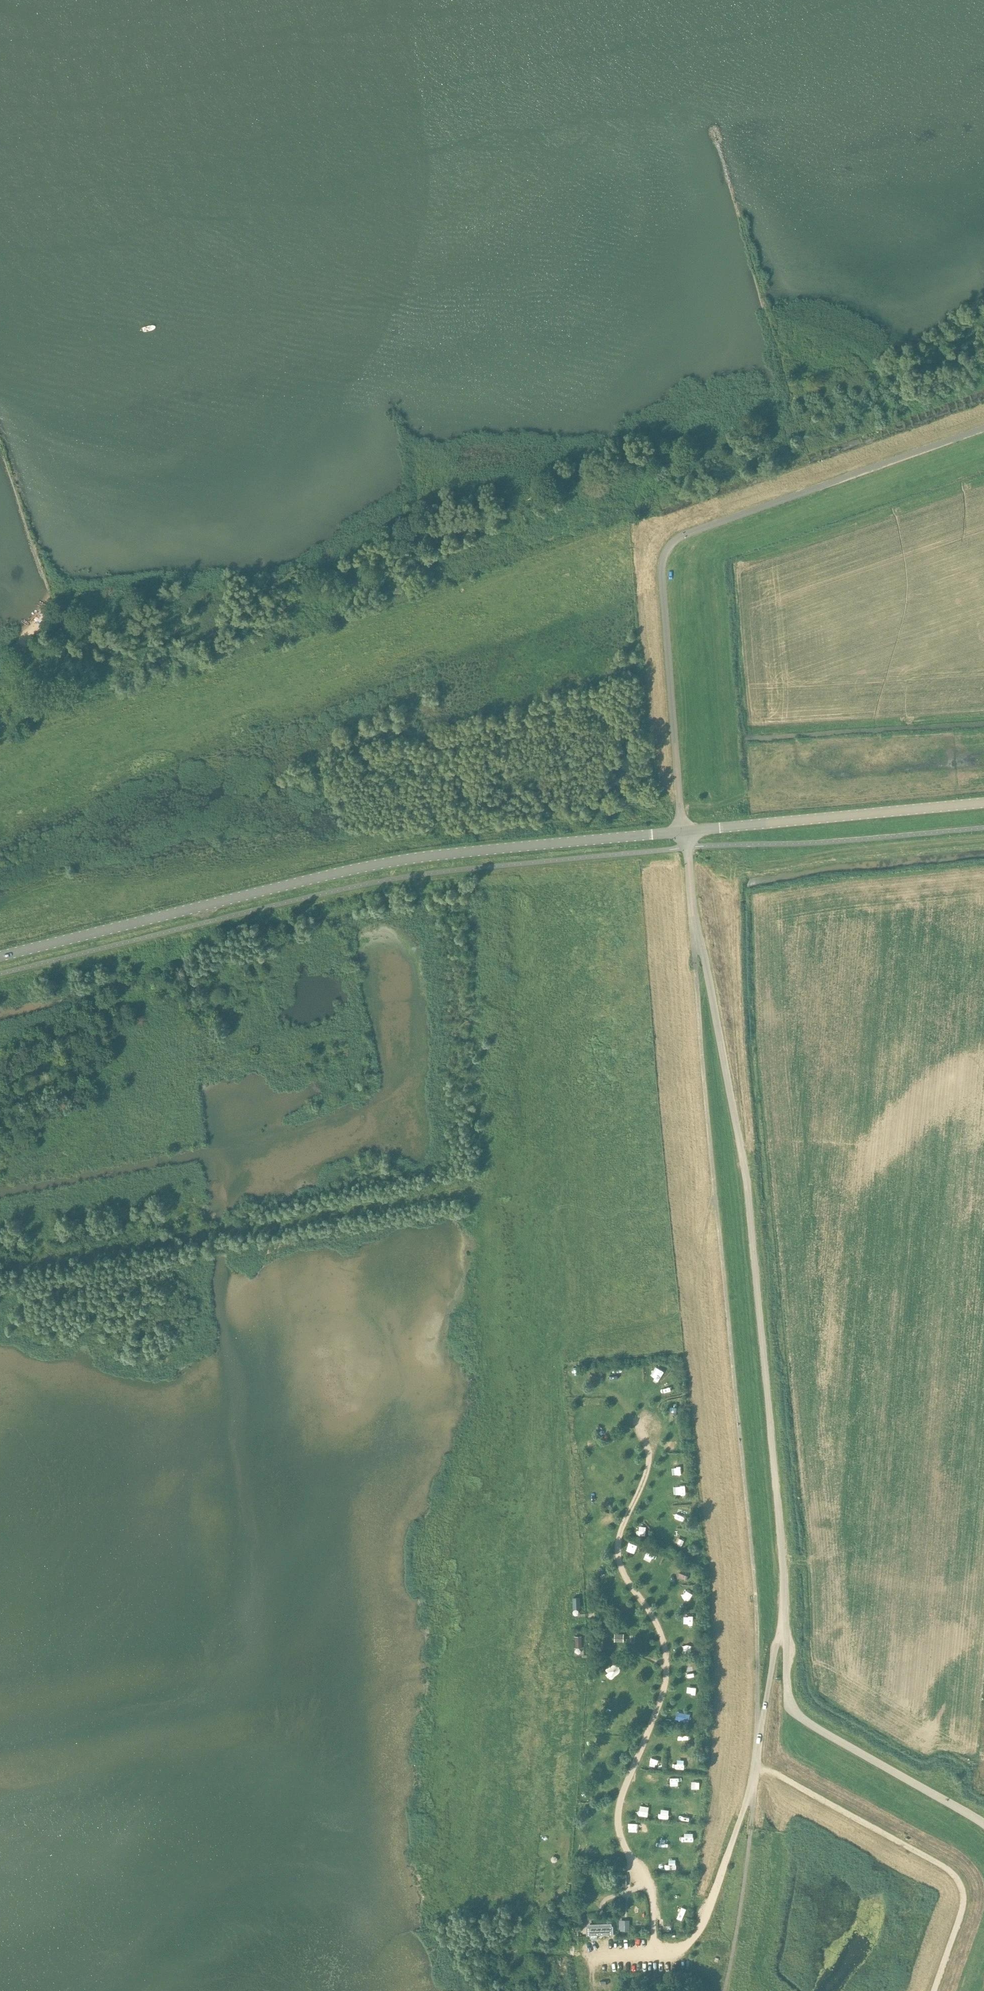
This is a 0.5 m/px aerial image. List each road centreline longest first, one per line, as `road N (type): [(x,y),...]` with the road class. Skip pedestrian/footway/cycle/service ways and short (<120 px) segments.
road 1 (unclassified): [(983,1826),(832,1741),(794,1715),(786,1694),(784,1550),(744,1162),(682,831)]
road 2 (secondary): [(0,956),(388,862),(682,831)]
road 3 (unclassified): [(983,428),(668,546),(661,575),(682,831)]
road 4 (track): [(651,1418),(652,1468),(616,1549),(622,1577),(664,1637),(669,1681),(620,1794),(620,1822),(647,1877),(657,1953)]
road 5 (track): [(756,1766),(963,1886),(933,1990)]
road 6 (secondary): [(682,831),(983,803)]
road 7 (track): [(299,901),(100,1052)]
road 8 (track): [(668,546),(679,526),(756,491),(759,445)]

